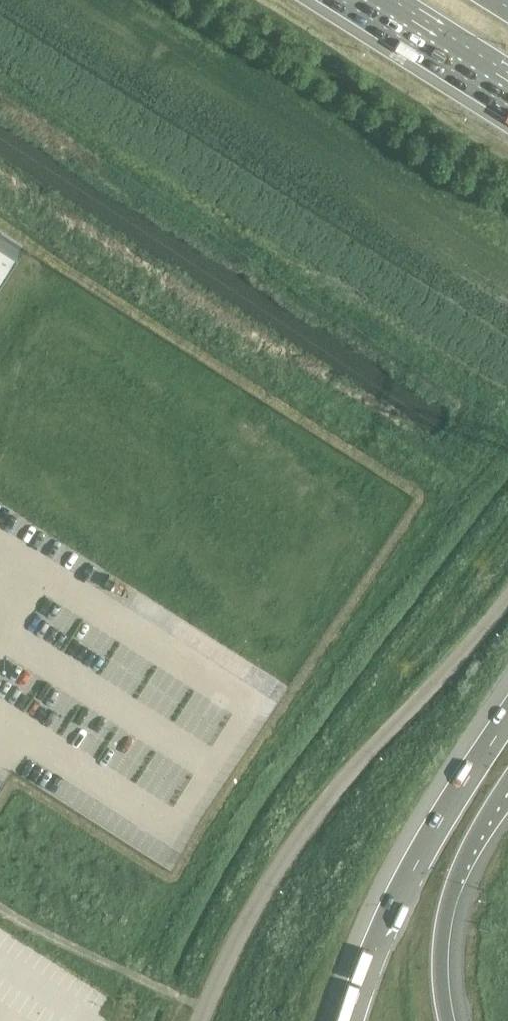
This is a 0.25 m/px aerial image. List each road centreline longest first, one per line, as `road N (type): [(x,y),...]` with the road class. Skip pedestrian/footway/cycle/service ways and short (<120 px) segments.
road 1 (unclassified): [(507,603),(289,858),(247,924),(203,1020)]
road 2 (motorway): [(507,720),(424,846),(350,1020)]
road 3 (motorway): [(445,1020),(438,962),(444,920),(459,868),(507,779)]
road 4 (trunk): [(391,0),(507,74)]

